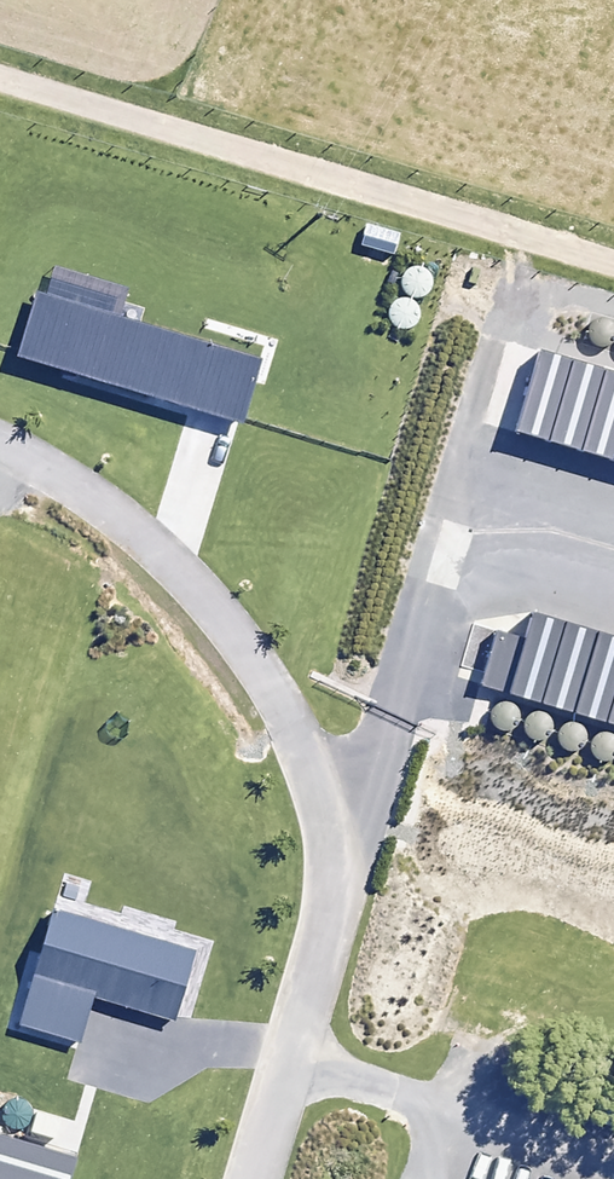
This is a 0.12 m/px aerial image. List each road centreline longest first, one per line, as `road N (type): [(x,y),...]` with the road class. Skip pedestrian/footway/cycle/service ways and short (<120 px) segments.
road 1 (track): [(0,86),(613,273)]
road 2 (residential): [(336,890),(334,830),(311,764),(225,624),(172,567),(67,483),(0,448)]
road 3 (residential): [(336,890),(251,1178)]

